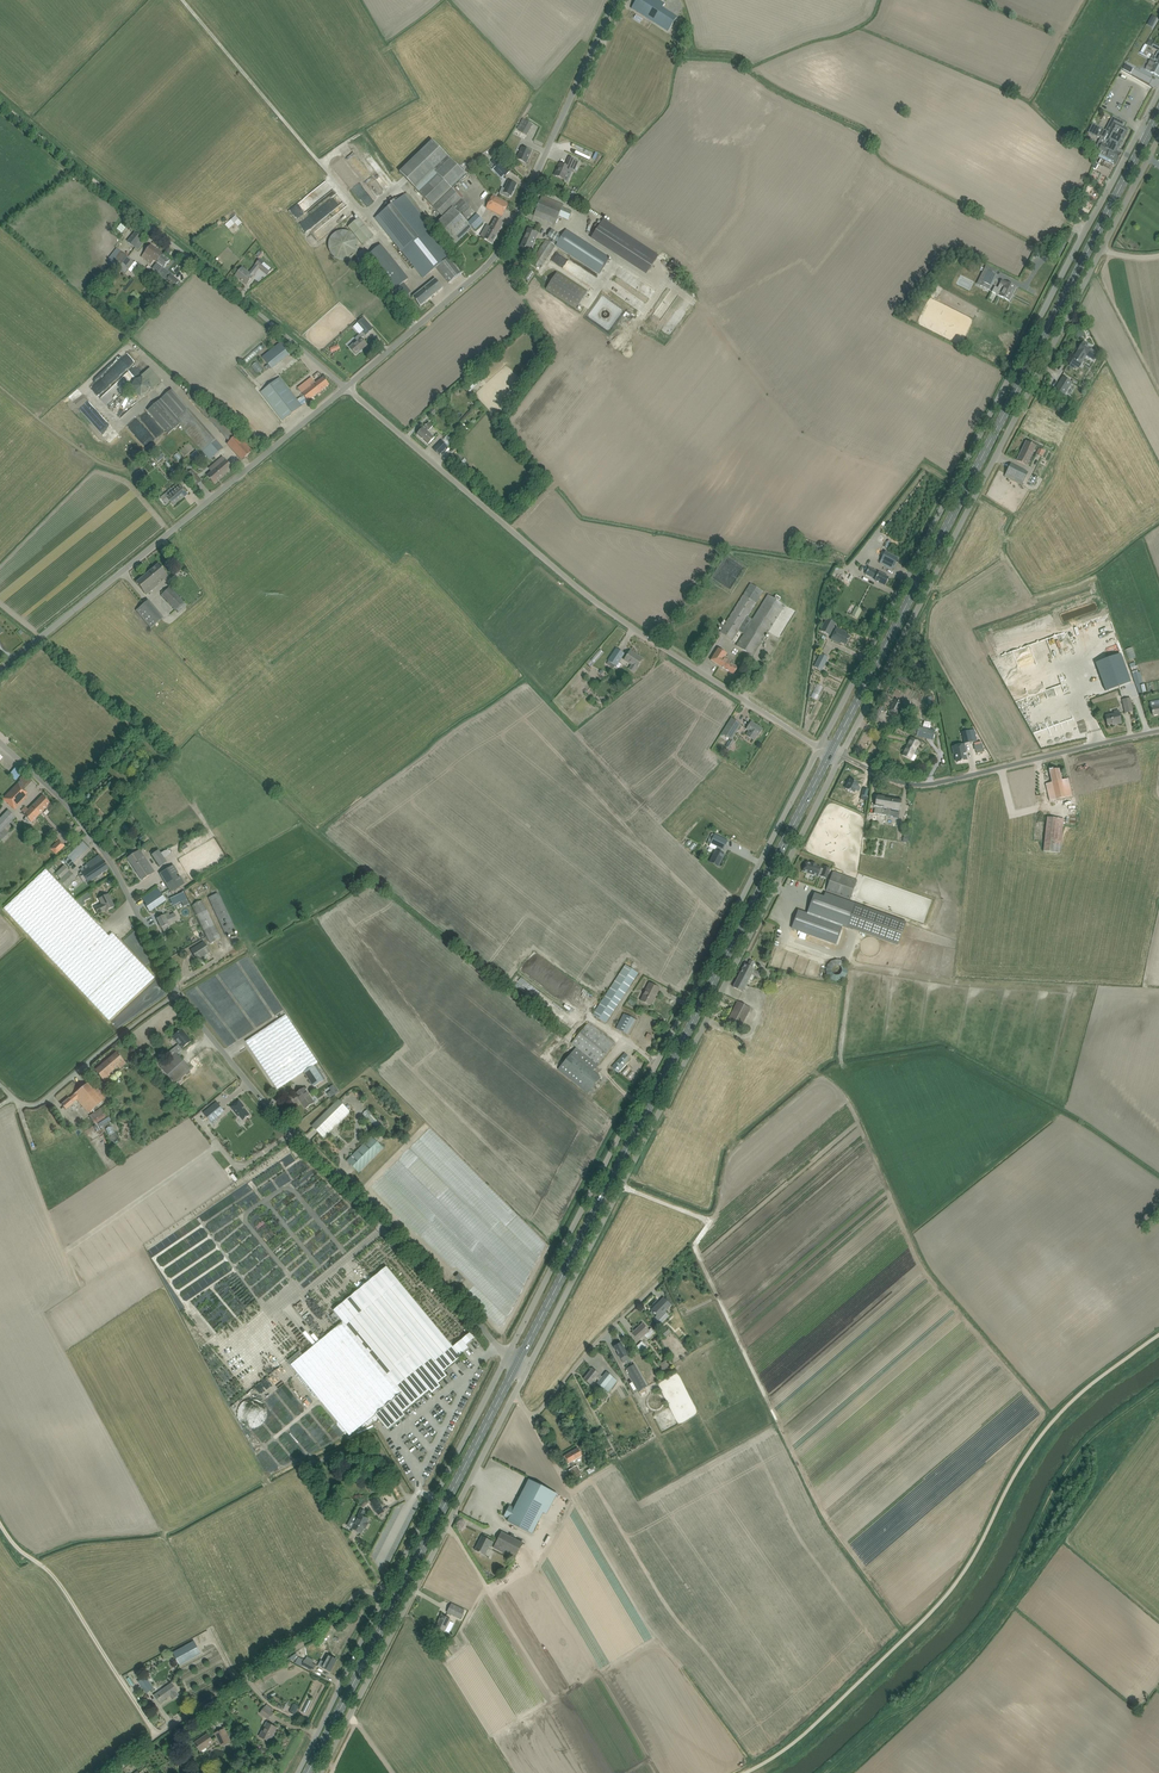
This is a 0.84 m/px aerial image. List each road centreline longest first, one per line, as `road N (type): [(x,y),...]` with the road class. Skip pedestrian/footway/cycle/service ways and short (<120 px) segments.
road 1 (unclassified): [(819,748),(1158,91)]
road 2 (primary): [(831,753),(1158,111)]
road 3 (unclassified): [(841,757),(1158,137)]
road 4 (unclassified): [(525,1372),(841,757)]
road 5 (primary): [(516,1366),(831,753)]
road 6 (unclassified): [(508,1356),(819,748)]
road 7 (unclassified): [(819,748),(586,596),(349,389)]
road 8 (track): [(1158,1387),(1098,1433),(1068,1468),(992,1607),(924,1690),(820,1772)]
road 9 (unclassified): [(508,1356),(295,1134),(178,994)]
road 10 (unclassified): [(349,389),(508,243),(619,0)]
road 11 (primary): [(308,1772),(516,1366)]
road 12 (unclassified): [(349,389),(0,668)]
road 13 (unclassified): [(322,1772),(514,1395)]
road 14 (unclassified): [(841,757),(906,785),(930,785),(1158,734)]
road 15 (unclassified): [(117,1772),(332,1626),(356,1594),(384,1597)]
road 16 (unclassified): [(178,994),(91,834),(0,742)]
road 17 (unclassified): [(384,1597),(508,1356)]
road 18 (track): [(0,1523),(56,1580),(159,1739)]
road 19 (unclassified): [(349,389),(156,232)]
road 20 (unclassified): [(178,994),(47,1098),(23,1104),(0,1086)]
road 21 (unclassified): [(514,1395),(532,1420),(658,1283)]
road 22 (track): [(0,102),(156,232)]
road 23 (unclassified): [(384,1597),(296,1772)]

